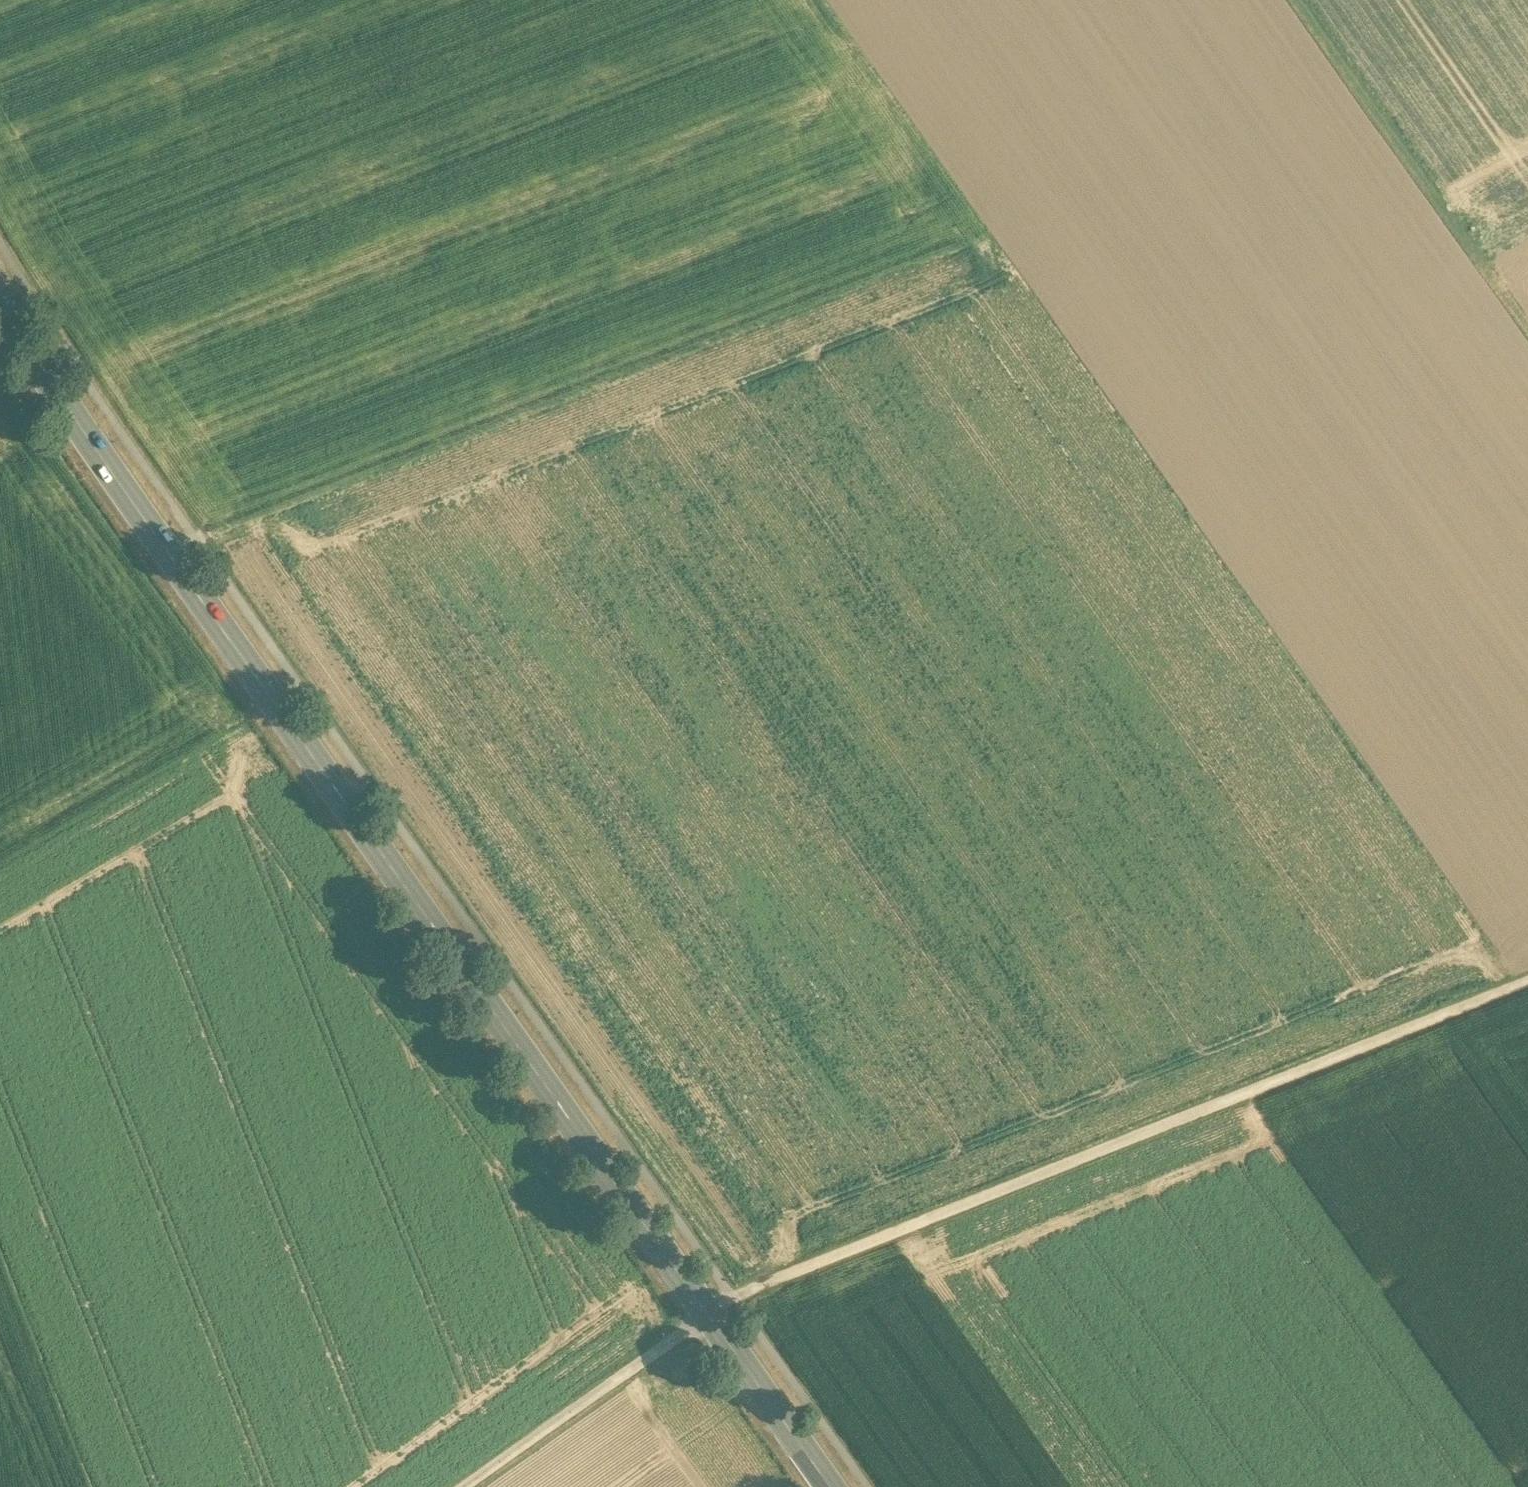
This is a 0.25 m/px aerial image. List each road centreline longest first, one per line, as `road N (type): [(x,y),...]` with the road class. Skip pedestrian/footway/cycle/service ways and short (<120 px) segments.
road 1 (primary): [(0,301),(167,551),(839,1486)]
road 2 (track): [(1527,979),(732,1296),(463,1486)]
road 3 (track): [(941,189),(960,227),(947,247),(167,551)]

